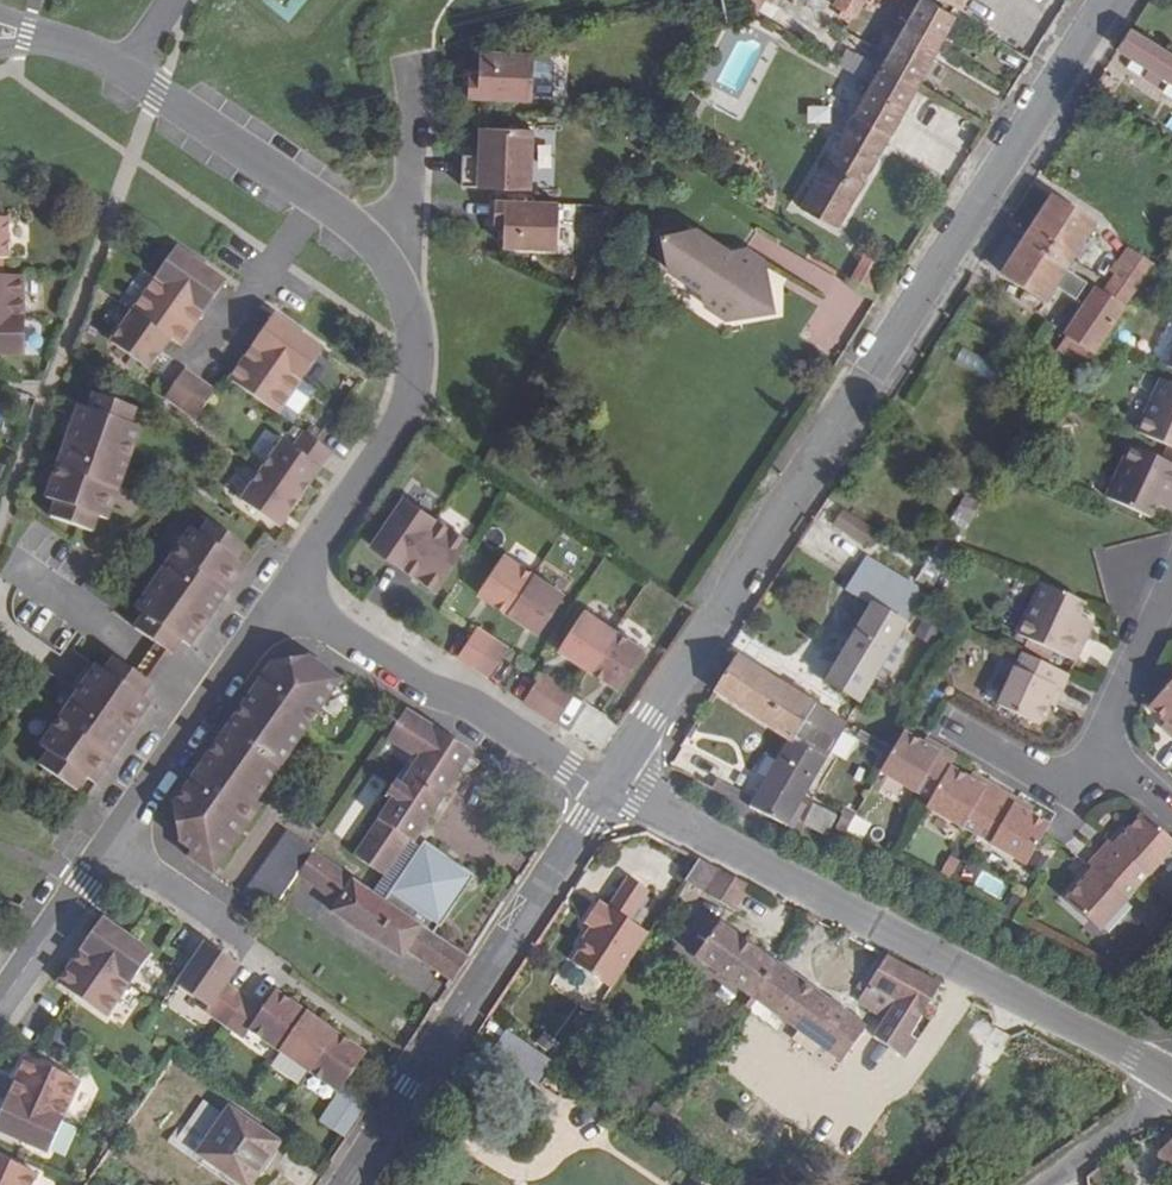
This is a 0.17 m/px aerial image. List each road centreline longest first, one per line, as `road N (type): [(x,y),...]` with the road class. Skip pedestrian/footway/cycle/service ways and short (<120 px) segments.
road 1 (tertiary): [(1107,0),(817,468),(609,785)]
road 2 (tertiary): [(1171,1078),(644,795),(609,785)]
road 3 (residential): [(286,603),(0,997)]
road 4 (tertiary): [(609,785),(350,1184)]
road 5 (residential): [(380,248),(410,310),(419,371),(399,433),(286,603)]
road 6 (residential): [(286,603),(609,785)]
road 7 (residential): [(122,71),(380,248)]
road 8 (residential): [(1094,736),(1171,567)]
road 9 (residential): [(380,248),(411,205),(418,81)]
road 10 (residential): [(1032,1184),(1171,1081)]
road 11 (residential): [(1094,736),(1047,776),(960,737)]
road 12 (residential): [(0,31),(30,32),(122,71)]

